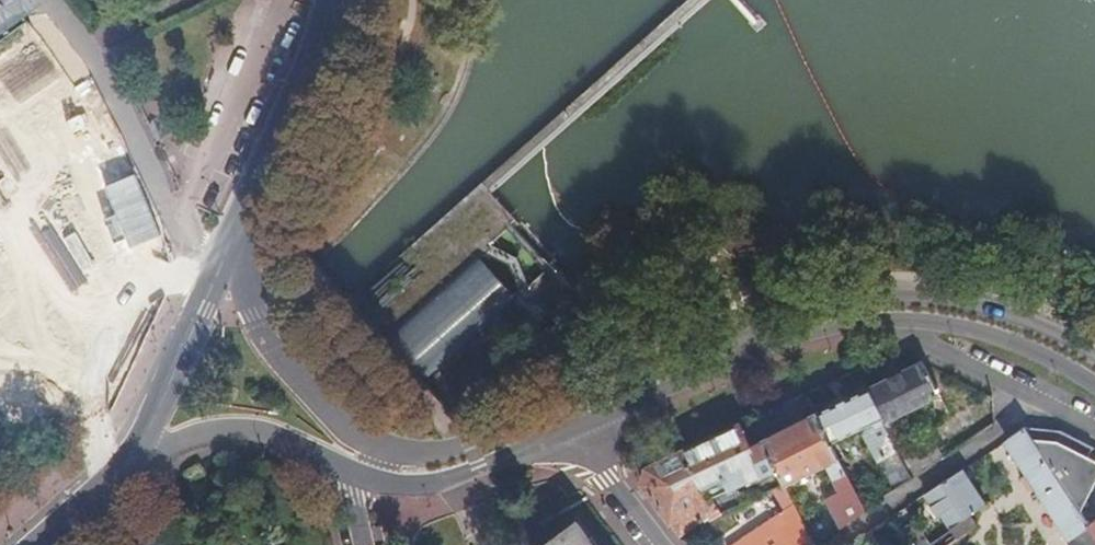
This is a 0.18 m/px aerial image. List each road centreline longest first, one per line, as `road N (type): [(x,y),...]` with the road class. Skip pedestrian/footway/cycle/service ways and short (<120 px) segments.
road 1 (tertiary): [(1094,358),(1064,336),(983,306),(869,297),(769,321),(564,411)]
road 2 (tertiary): [(575,428),(823,330),(906,320),(973,332),(1041,355),(1094,387)]
road 3 (tertiary): [(378,446),(302,385),(255,314),(231,234)]
road 4 (residential): [(191,241),(191,201),(287,0)]
road 5 (tertiary): [(123,467),(157,448),(228,429),(271,435),(364,476)]
road 6 (primary): [(231,234),(330,0)]
road 7 (primary): [(123,467),(221,259)]
road 8 (tertiary): [(364,476),(424,487),(575,428)]
road 9 (tertiary): [(564,411),(469,444),(419,452),(378,446)]
road 10 (residential): [(575,428),(658,544)]

